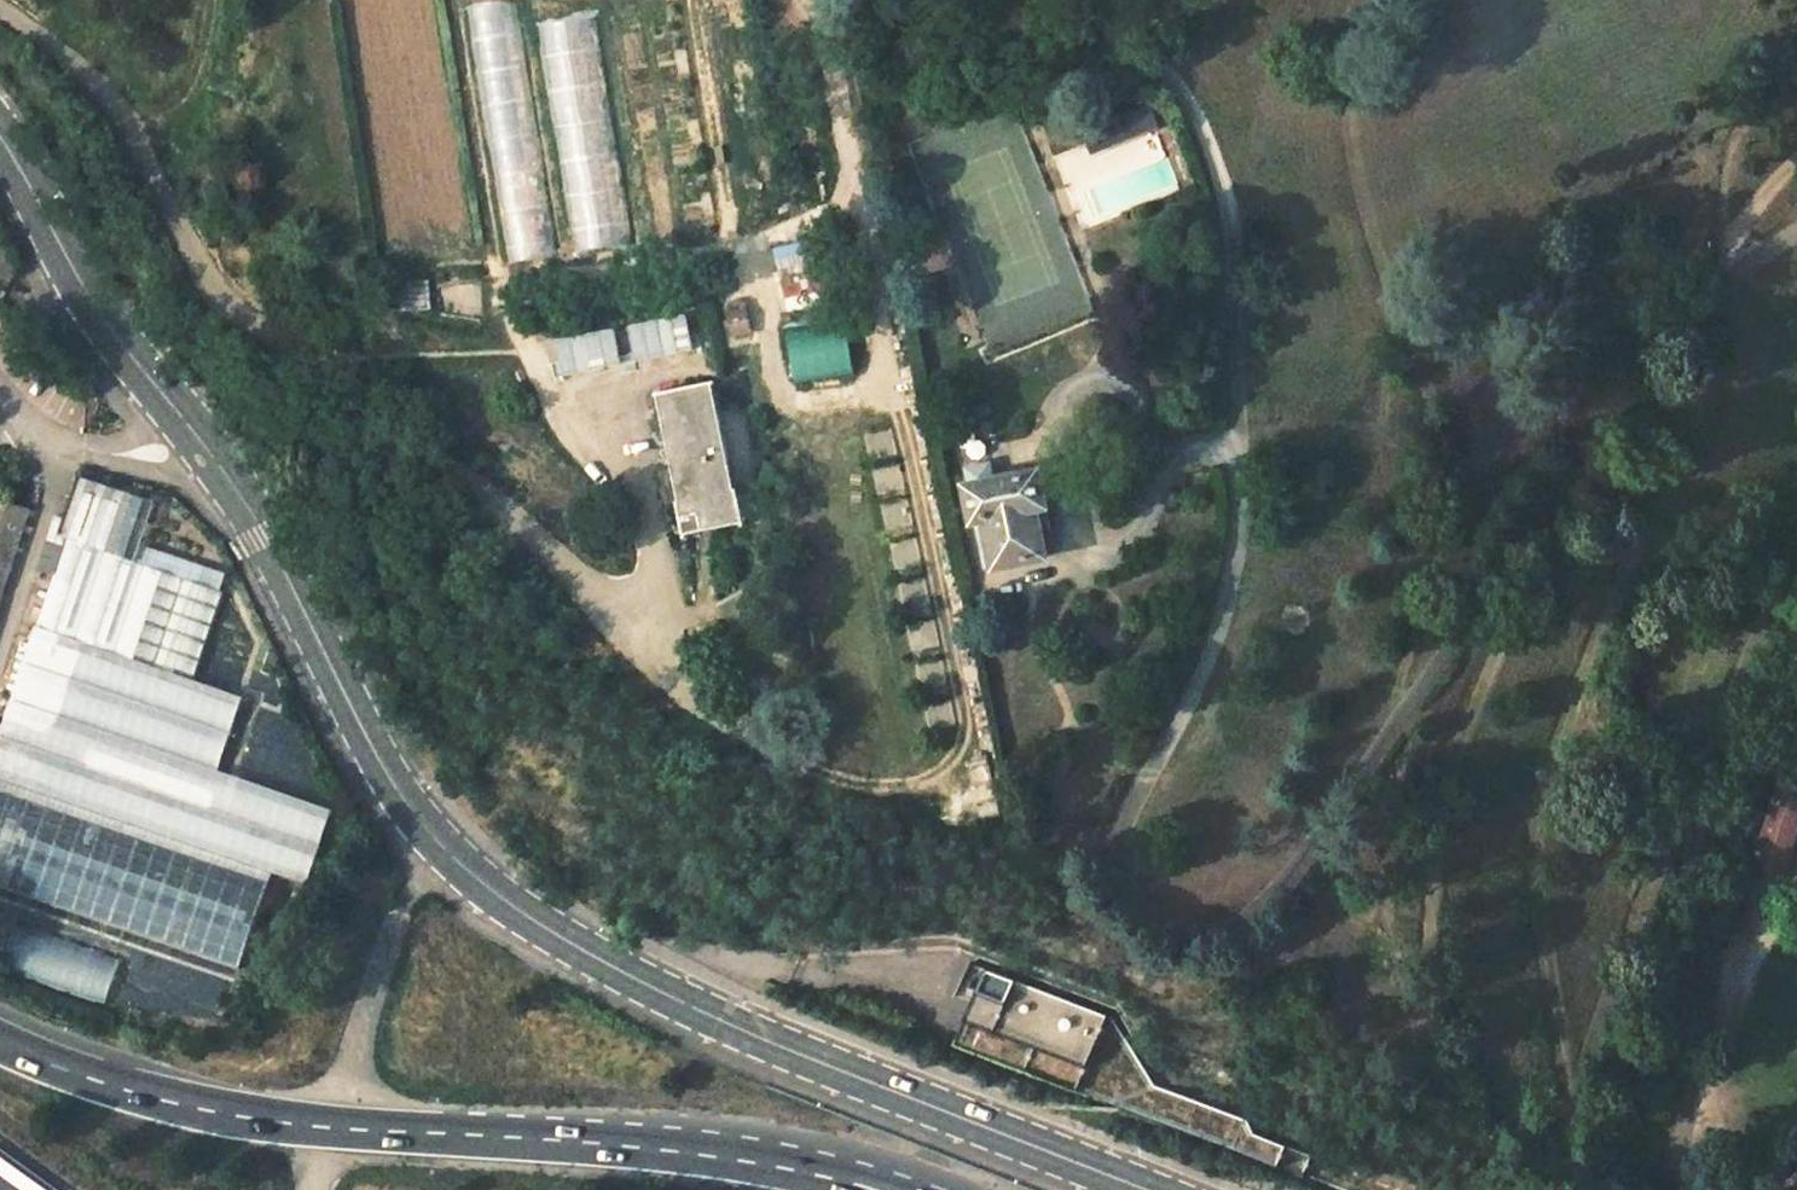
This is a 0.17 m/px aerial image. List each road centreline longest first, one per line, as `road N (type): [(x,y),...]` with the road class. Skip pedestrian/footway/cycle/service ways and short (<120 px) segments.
road 1 (secondary): [(1122,1189),(667,1006),(517,918),(453,868),(421,836),(364,751),(299,603),(260,536),(204,448),(81,289),(0,144)]
road 2 (trunk): [(1394,1189),(1709,0)]
road 3 (trunk): [(1604,0),(1292,1189)]
road 4 (trunk): [(718,1155),(254,1114),(126,1087),(0,1038)]
road 5 (track): [(890,396),(907,430),(969,724),(963,755),(934,784),(895,791),(803,767),(707,713)]
road 6 (track): [(818,0),(895,357),(890,396),(863,419),(812,422),(785,406),(771,369),(767,323)]
road 7 (track): [(503,291),(454,0)]
road 8 (trunk): [(939,1189),(891,1175),(718,1155)]
road 9 (track): [(212,0),(203,61),(185,99),(156,114),(122,110)]
road 10 (trunk): [(853,1189),(718,1155)]

